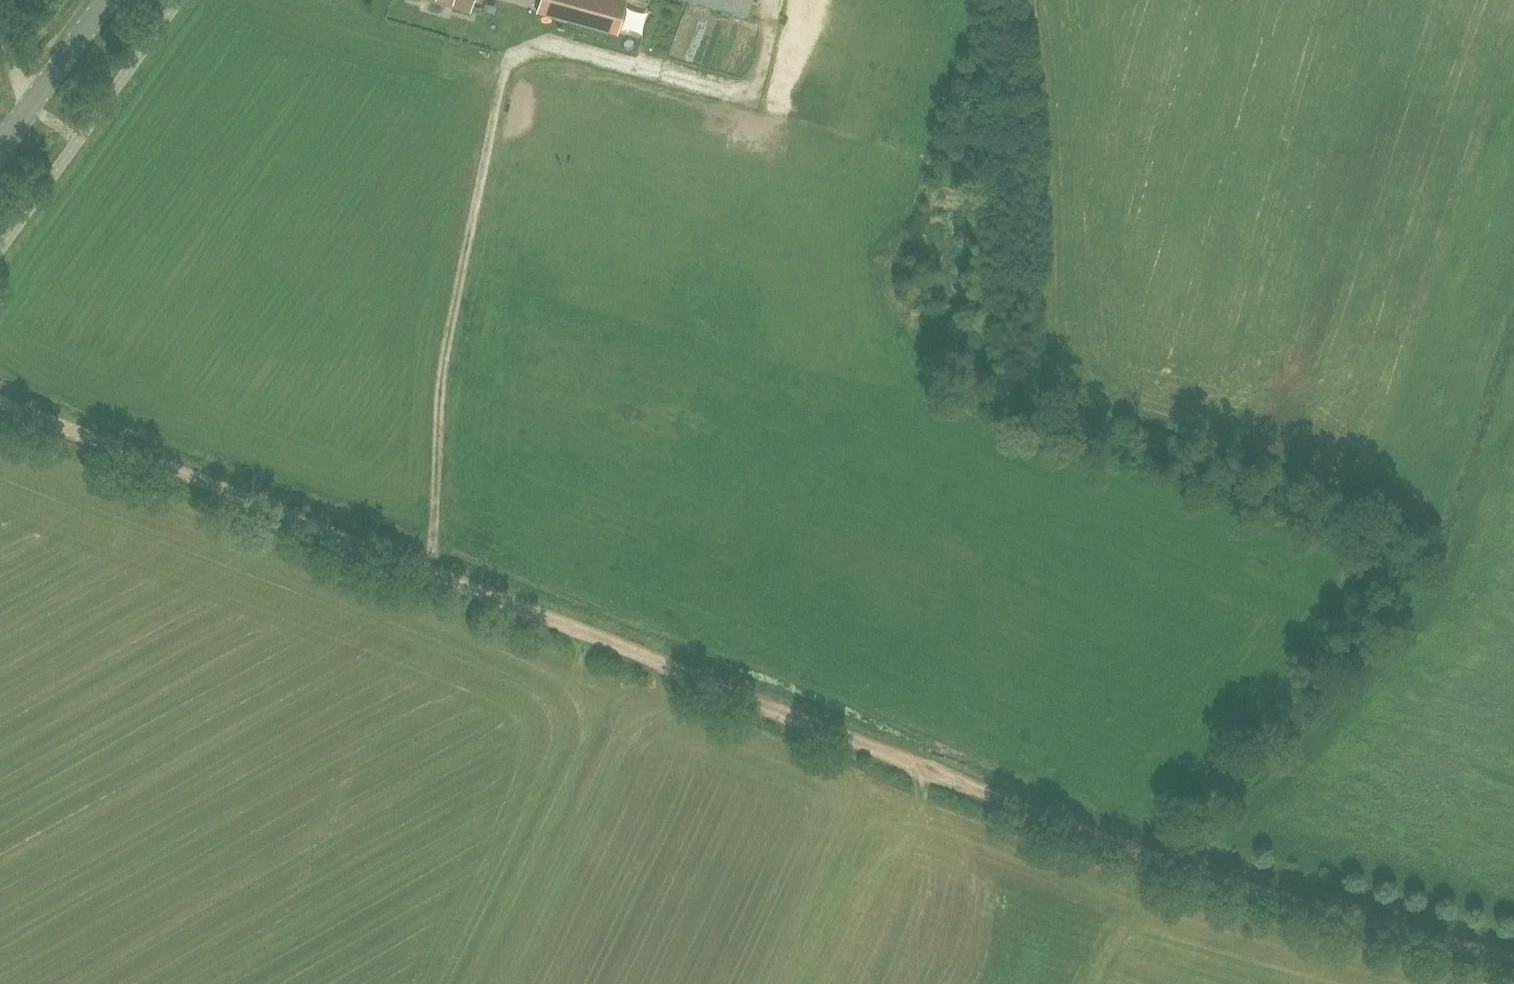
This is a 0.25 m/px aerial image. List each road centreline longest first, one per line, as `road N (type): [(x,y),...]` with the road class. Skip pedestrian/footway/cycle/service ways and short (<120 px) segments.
road 1 (track): [(0,402),(1007,803),(1225,879),(1513,961)]
road 2 (tertiary): [(105,0),(0,144)]

